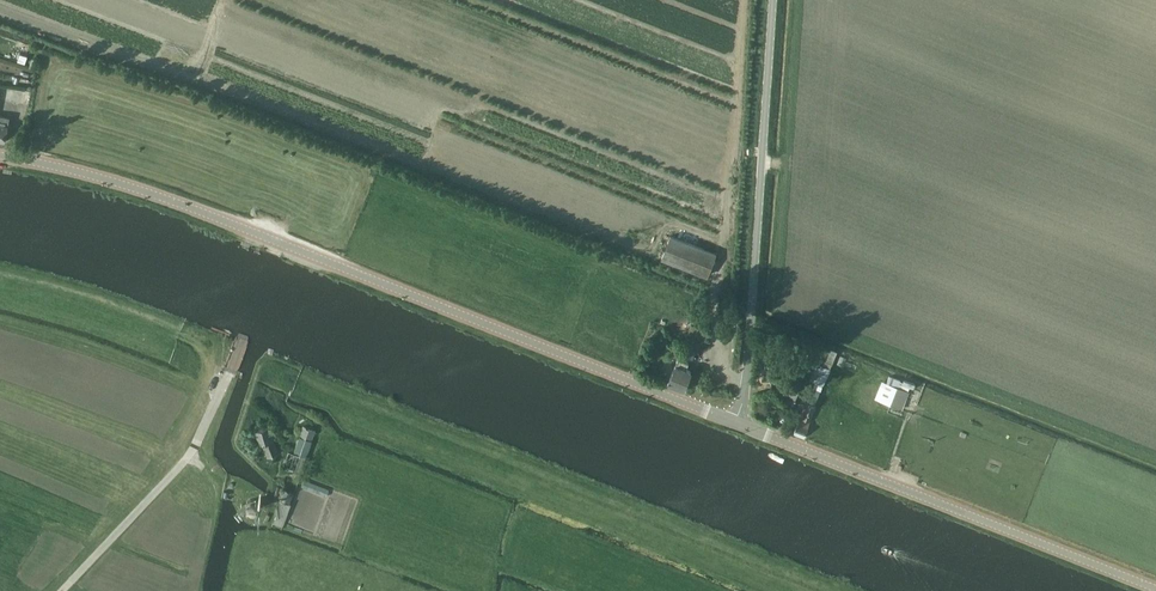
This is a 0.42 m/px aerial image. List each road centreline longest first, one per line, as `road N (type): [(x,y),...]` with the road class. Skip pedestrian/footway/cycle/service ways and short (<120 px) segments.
road 1 (tertiary): [(736,422),(277,241)]
road 2 (tertiary): [(1155,589),(736,422)]
road 3 (unclassified): [(736,422),(748,359),(773,0)]
road 4 (tertiary): [(277,241),(113,181),(0,155)]
road 5 (unclassified): [(62,590),(194,452),(231,371)]

